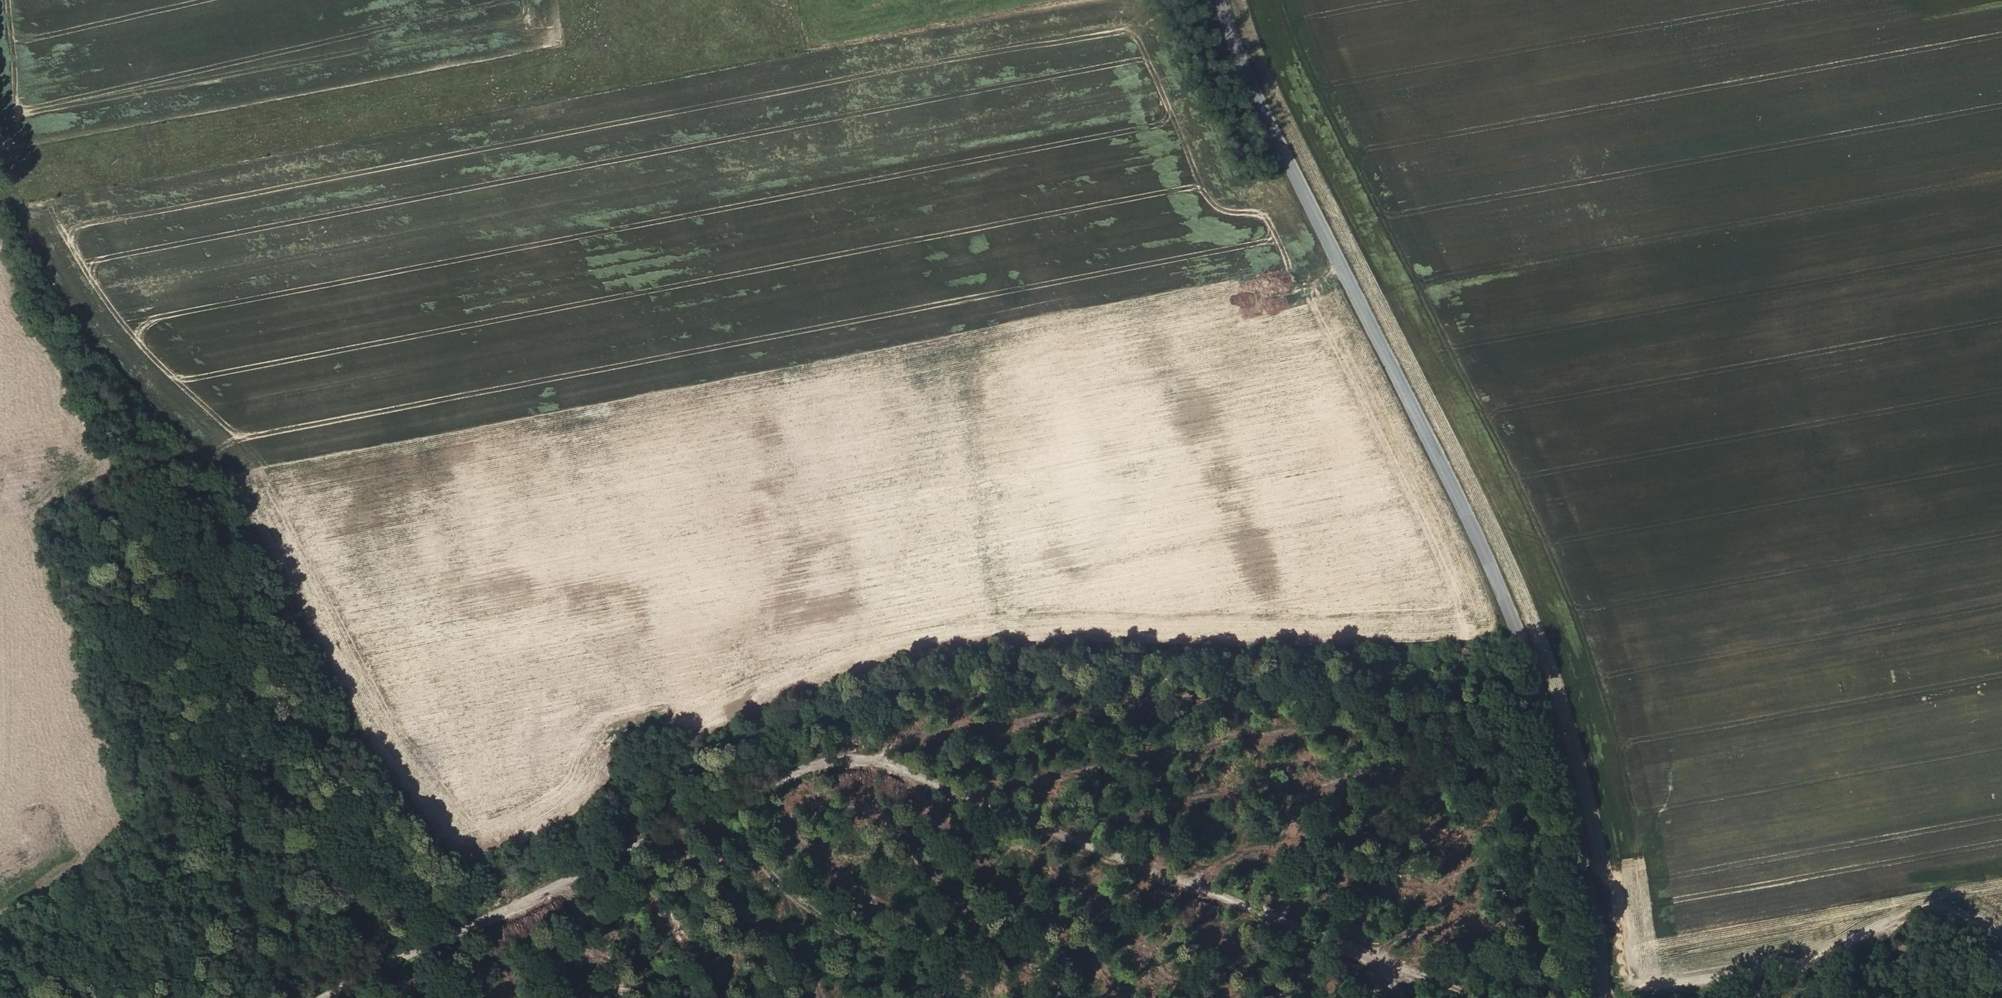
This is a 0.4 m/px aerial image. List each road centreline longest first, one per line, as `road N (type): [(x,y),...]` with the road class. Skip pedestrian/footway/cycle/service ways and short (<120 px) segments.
road 1 (track): [(319,997),(544,889),(748,803),(834,768),(888,762),(1492,997)]
road 2 (tertiary): [(1220,0),(1235,60),(1515,622),(1601,923),(1604,997)]

